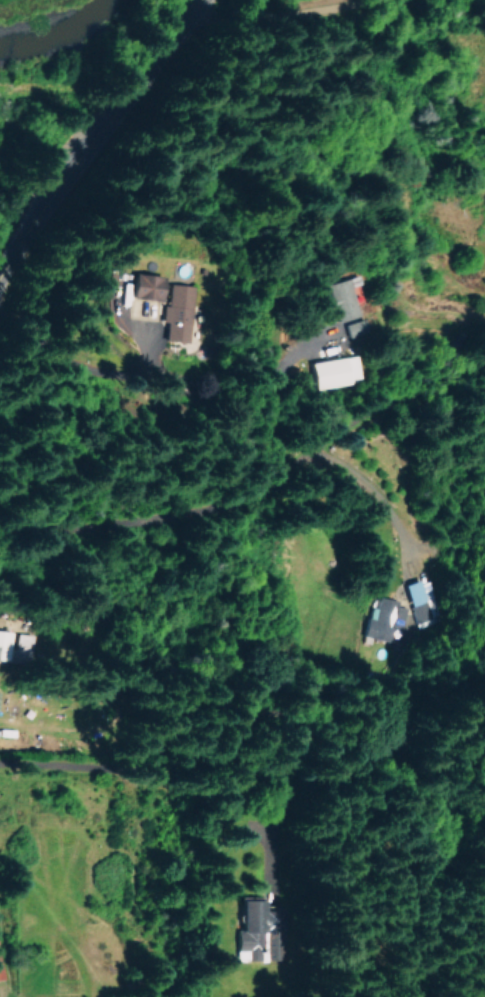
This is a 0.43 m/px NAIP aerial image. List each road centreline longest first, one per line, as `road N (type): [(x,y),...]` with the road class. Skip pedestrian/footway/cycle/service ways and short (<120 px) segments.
road 1 (tertiary): [(0,274),(200,0)]
road 2 (residential): [(0,770),(81,767),(272,803)]
road 3 (residential): [(198,4),(375,27),(438,100)]

